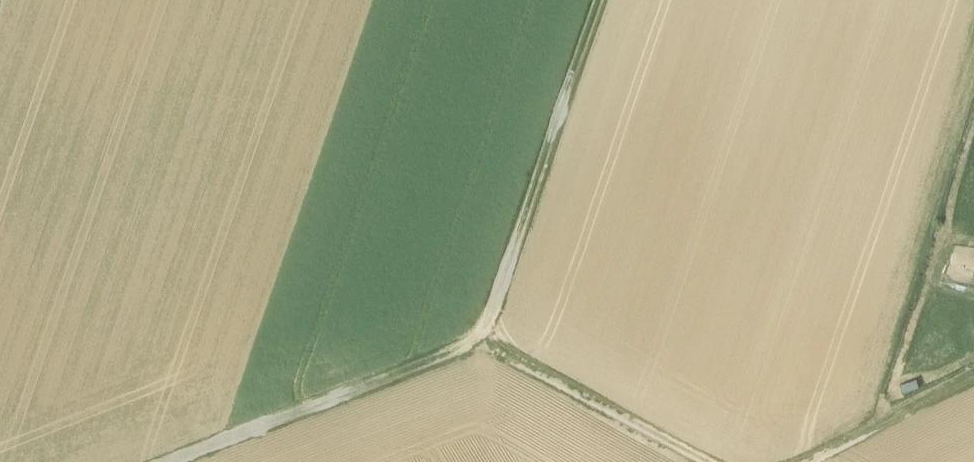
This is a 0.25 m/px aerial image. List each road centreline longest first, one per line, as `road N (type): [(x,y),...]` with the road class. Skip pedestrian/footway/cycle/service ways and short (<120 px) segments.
road 1 (track): [(182,461),(475,357),(599,0)]
road 2 (track): [(475,357),(514,366),(692,461)]
road 3 (track): [(813,461),(973,380)]

